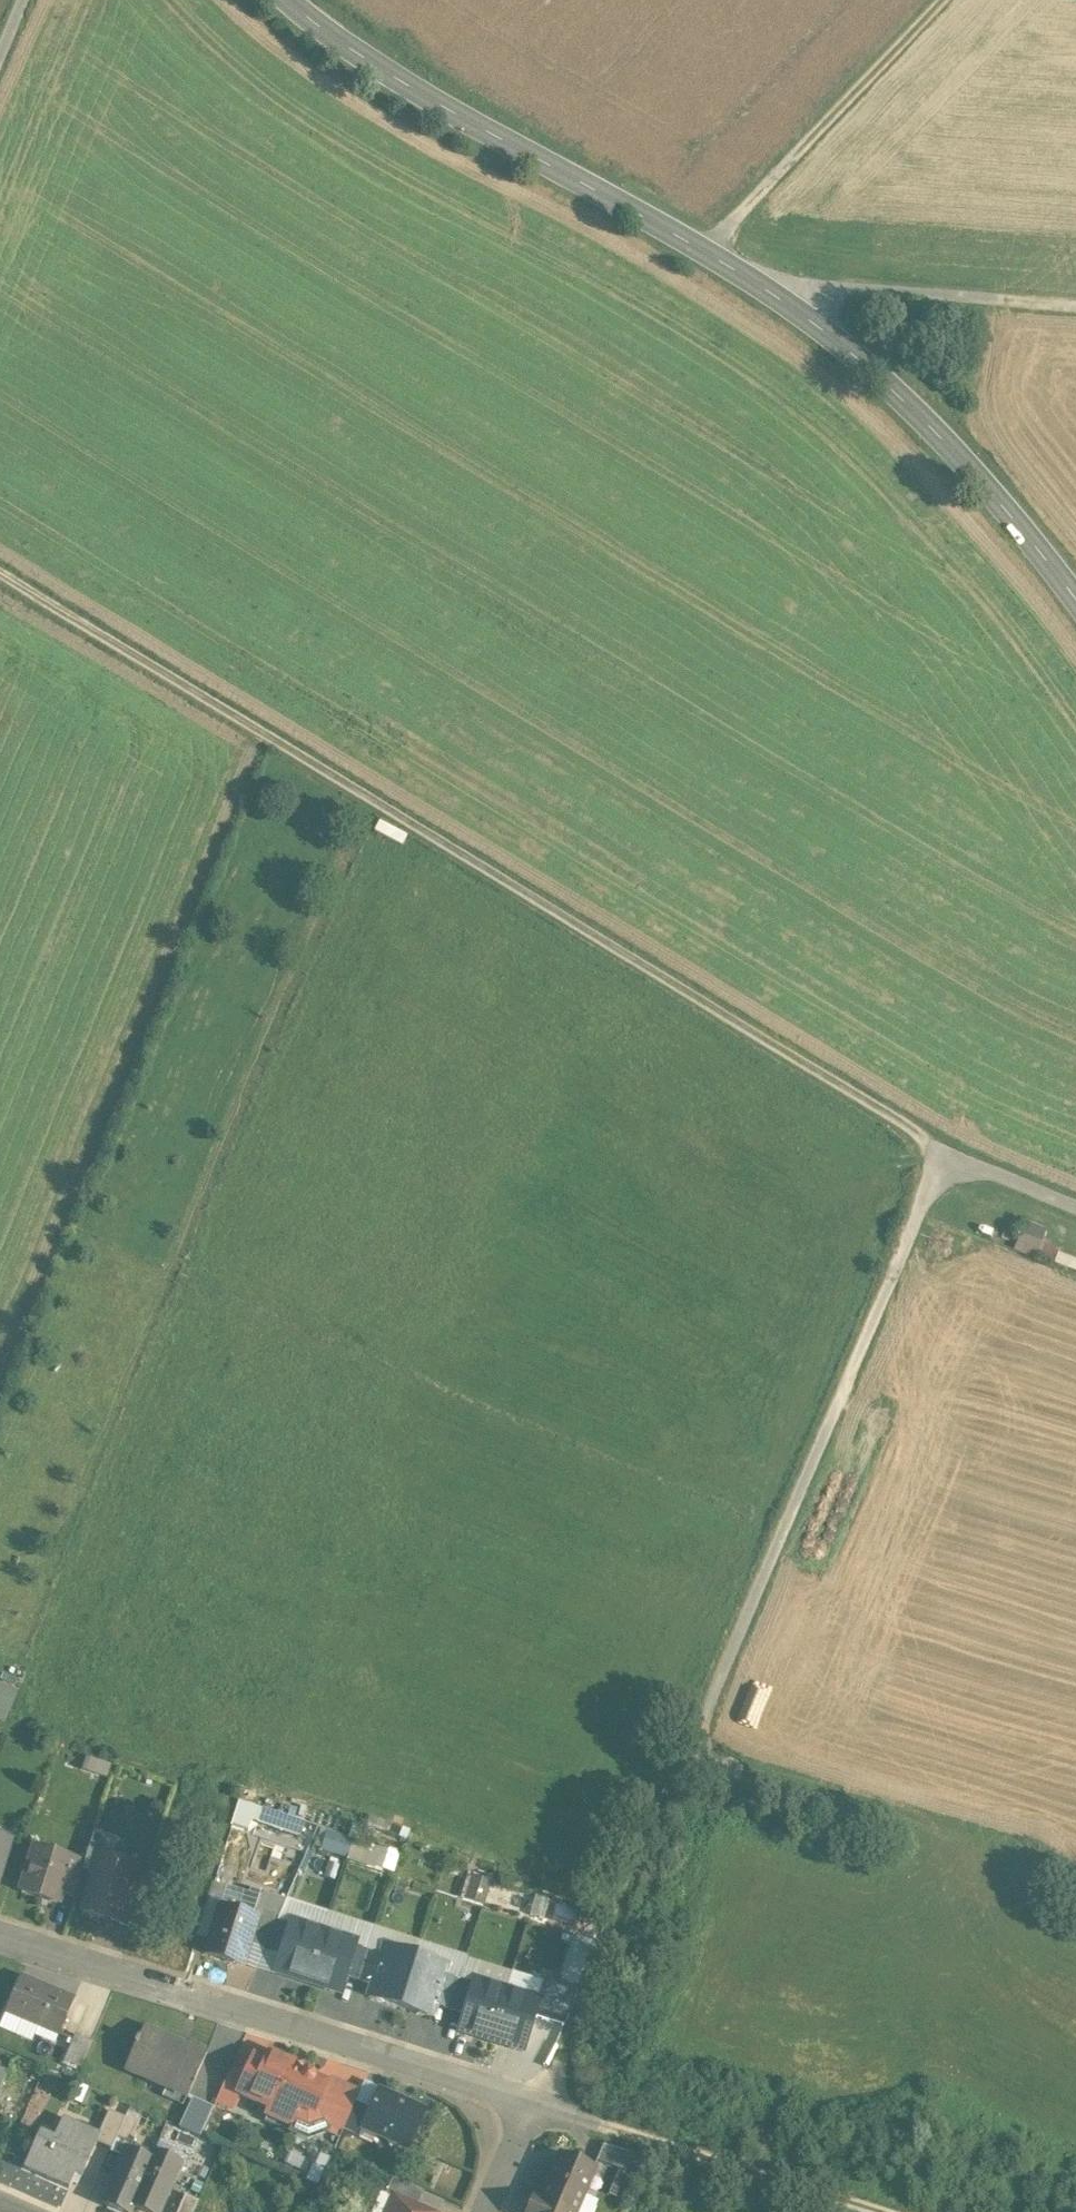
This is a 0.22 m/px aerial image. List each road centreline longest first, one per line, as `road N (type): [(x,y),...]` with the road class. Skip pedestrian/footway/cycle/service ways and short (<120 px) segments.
road 1 (track): [(947,1153),(904,1120),(0,573)]
road 2 (track): [(947,1153),(614,1924),(546,2106)]
road 3 (tertiary): [(1075,594),(961,446),(827,329),(710,253),(372,64),(289,0)]
road 4 (residential): [(484,2211),(529,2104),(0,1937)]
road 5 (track): [(690,1752),(782,1791),(922,1833),(1029,1939),(1075,1963)]
road 6 (track): [(529,2104),(885,2211)]
road 7 (track): [(710,253),(720,231),(937,0)]
road 8 (track): [(1075,301),(829,284),(800,308)]
road 9 (track): [(1075,1208),(947,1153)]

